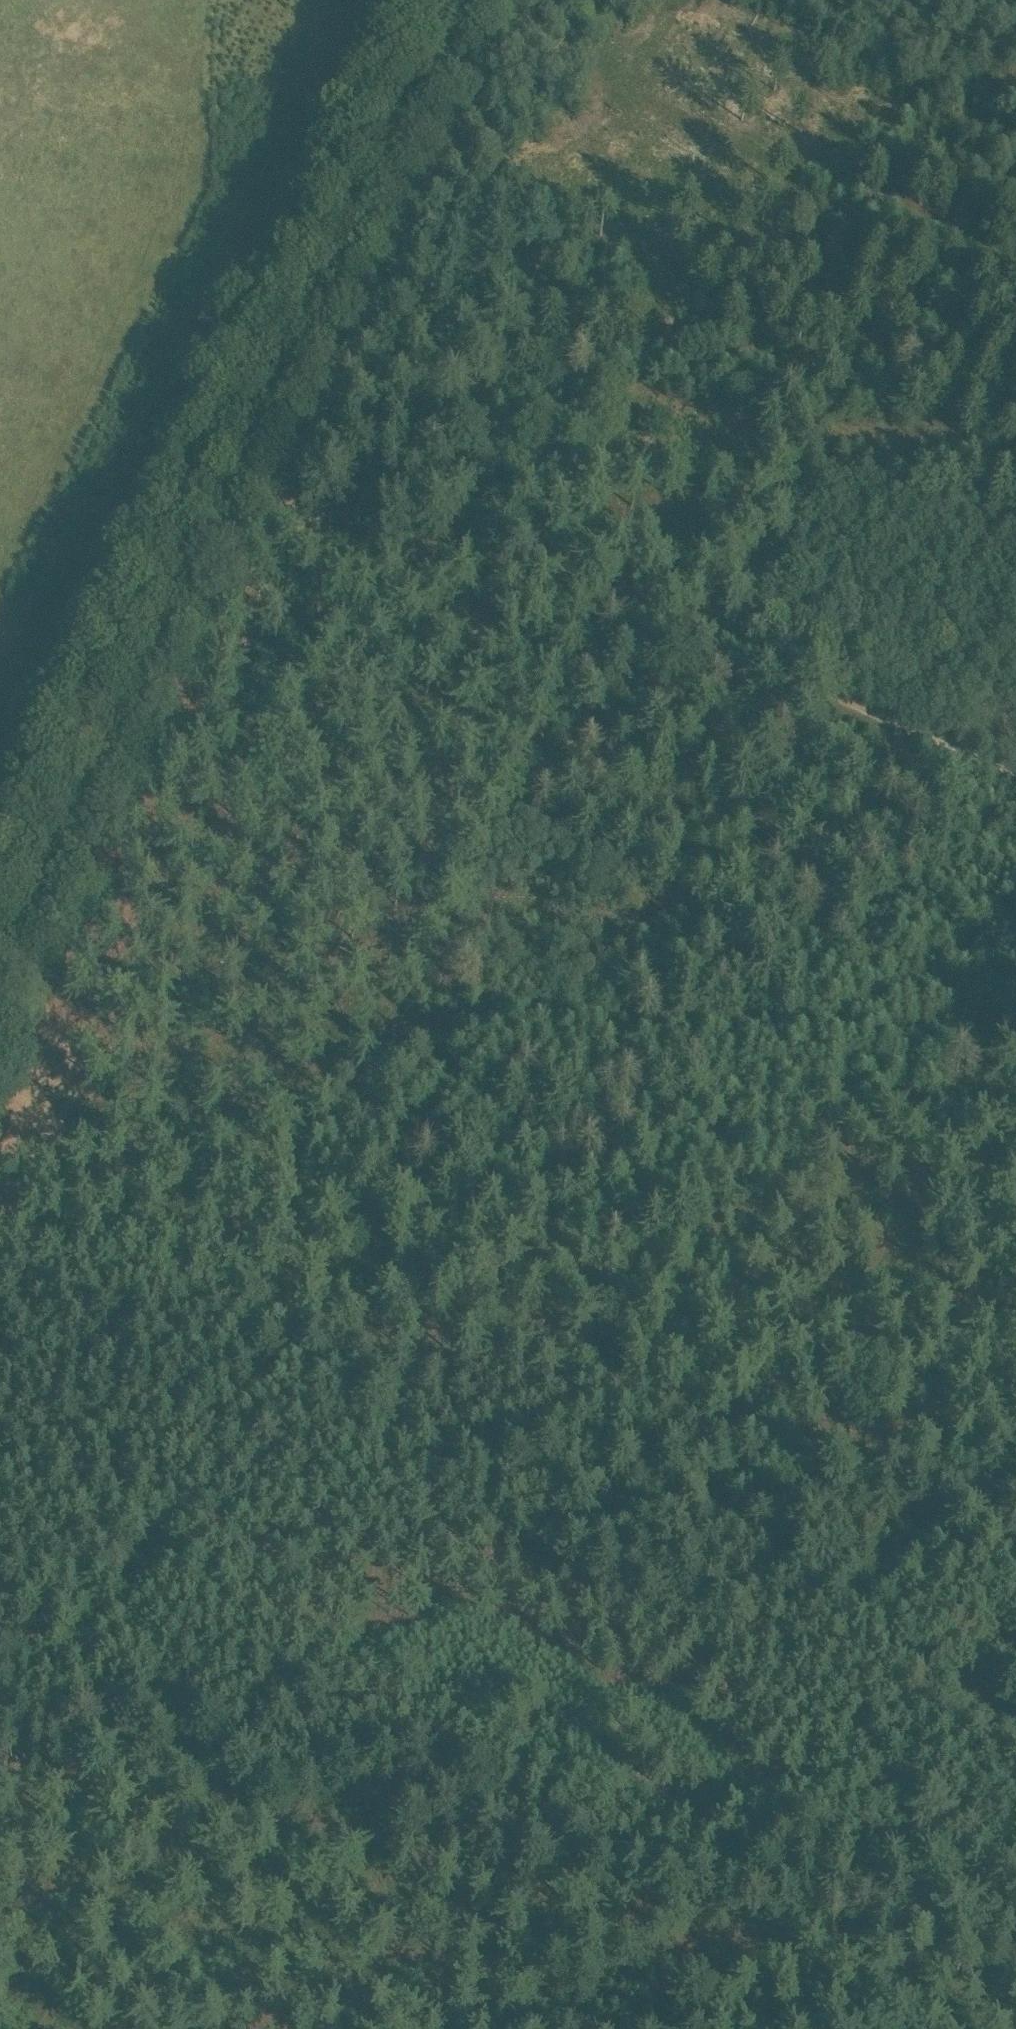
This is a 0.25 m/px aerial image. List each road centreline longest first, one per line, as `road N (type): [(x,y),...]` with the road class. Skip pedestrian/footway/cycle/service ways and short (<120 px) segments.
road 1 (track): [(211,542),(640,620),(1015,780)]
road 2 (track): [(211,542),(471,0)]
road 3 (track): [(0,997),(211,542)]

